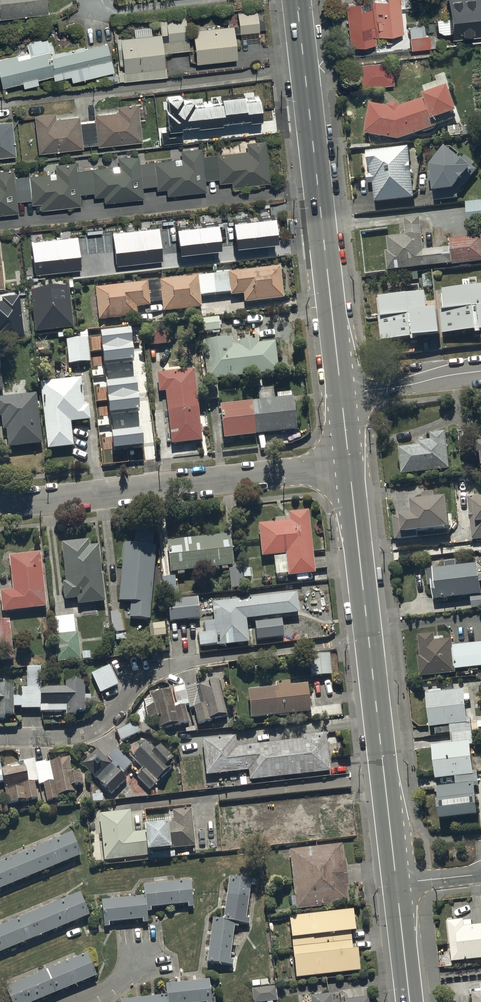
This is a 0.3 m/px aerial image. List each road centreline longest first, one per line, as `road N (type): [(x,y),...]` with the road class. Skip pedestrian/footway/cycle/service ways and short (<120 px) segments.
road 1 (residential): [(0,738),(89,733),(148,674),(166,668),(369,639)]
road 2 (residential): [(349,465),(0,506)]
road 3 (residential): [(0,222),(320,187)]
road 4 (tertiary): [(396,883),(369,639)]
road 5 (tertiary): [(341,393),(320,187)]
road 6 (tertiary): [(320,187),(297,0)]
road 7 (tertiary): [(369,639),(349,465)]
road 8 (residential): [(341,393),(480,371)]

